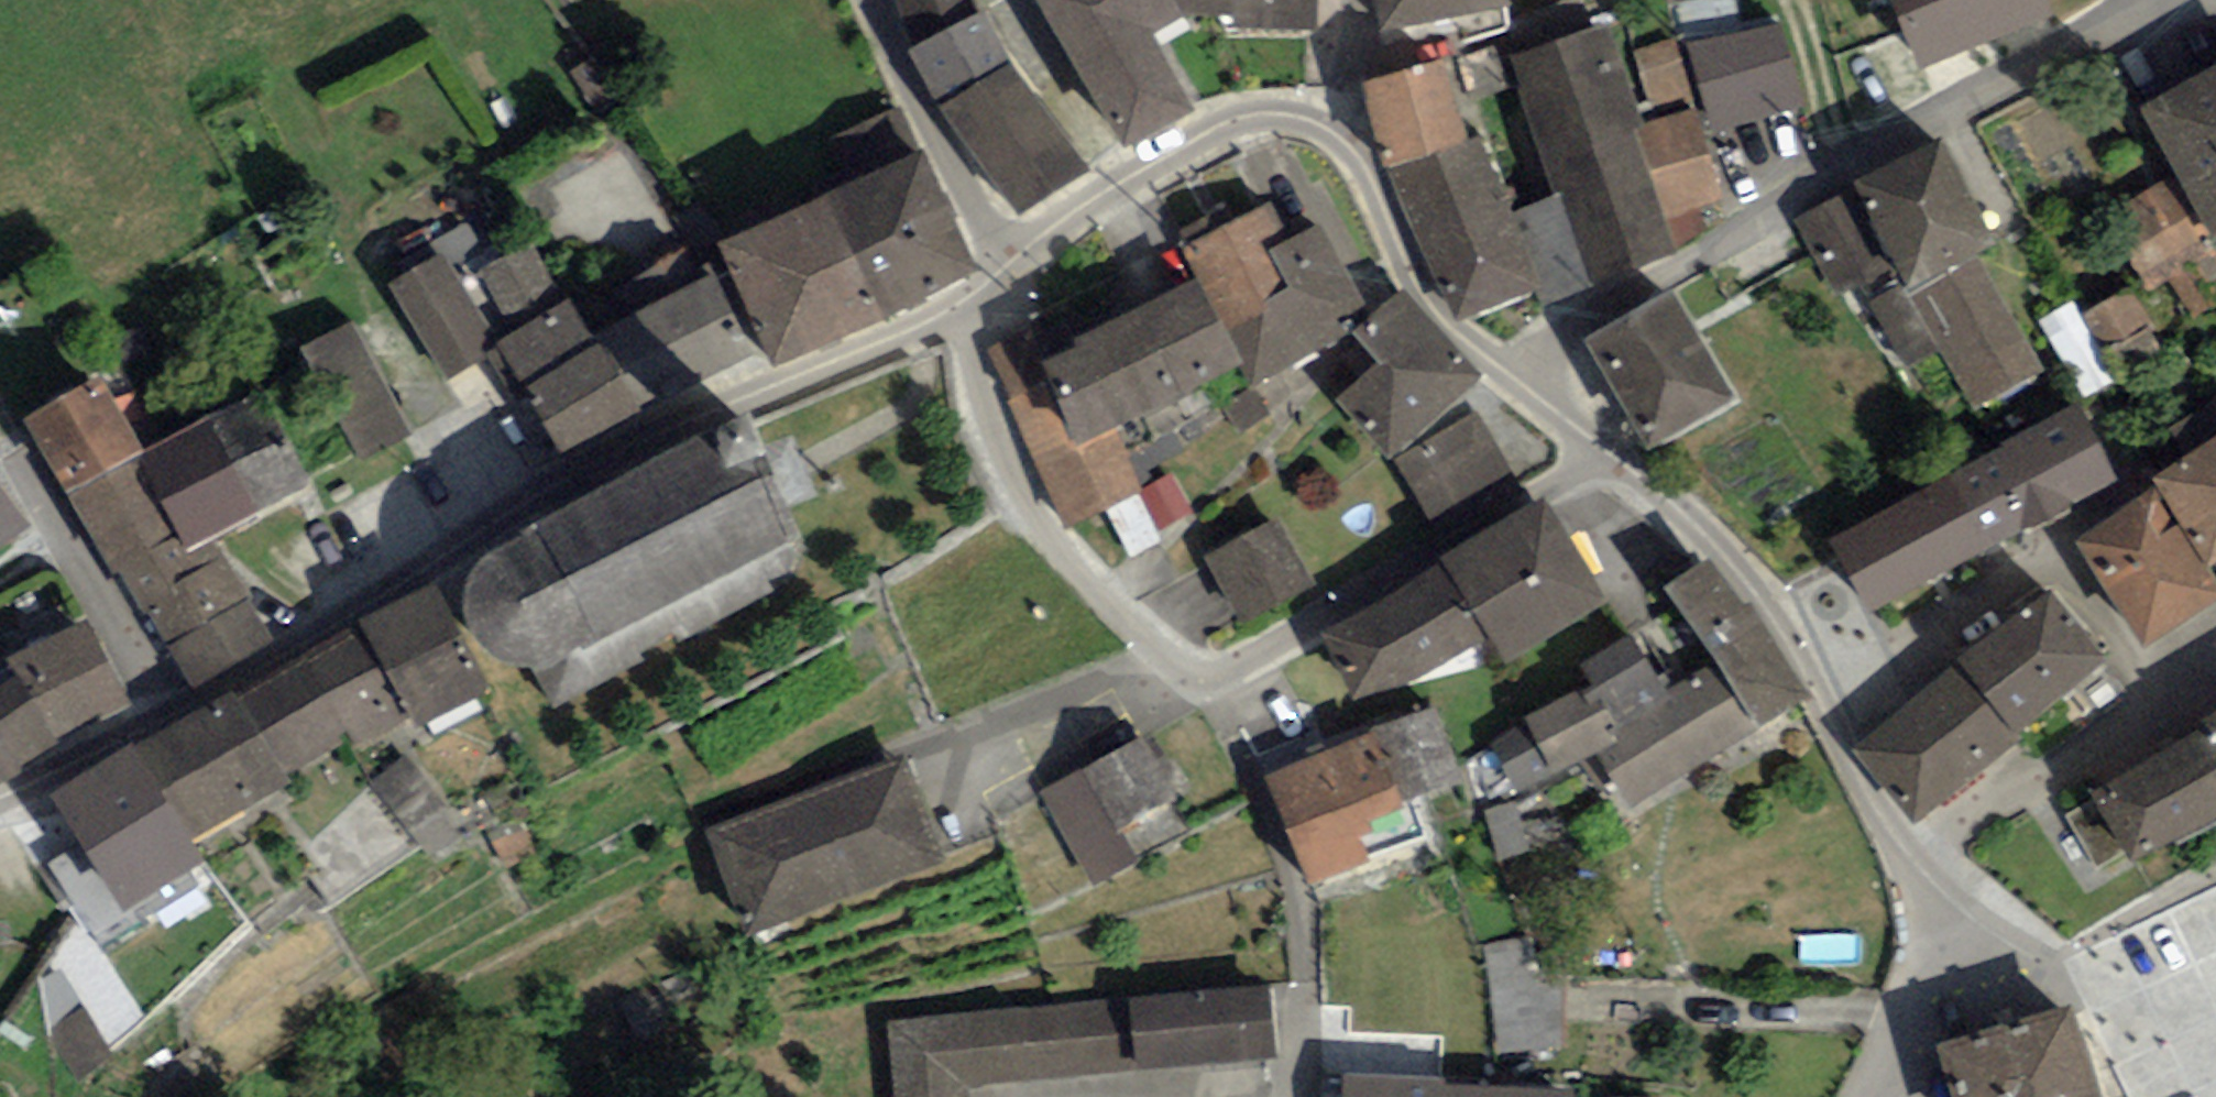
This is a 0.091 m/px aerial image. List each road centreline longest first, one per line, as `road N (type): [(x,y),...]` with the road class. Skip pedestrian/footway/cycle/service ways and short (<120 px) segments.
road 1 (residential): [(972,298),(938,299),(637,436),(0,790)]
road 2 (residential): [(972,298),(980,372),(1016,497),(1083,578),(1202,684),(1608,456)]
road 3 (residential): [(1514,378),(1598,317),(1852,167),(2160,0)]
road 4 (residential): [(1514,378),(1431,297),(1343,141),(1302,116),(1257,113),(1207,129),(1051,214),(1003,258)]
road 5 (residential): [(1944,932),(1764,581),(1740,554),(1608,456)]
road 6 (residential): [(1003,258),(927,147),(865,0)]
road 7 (residential): [(2215,1021),(2053,979),(1944,932)]
road 8 (residential): [(1871,1096),(1944,932)]
road 9 (residential): [(1305,969),(1299,1096)]
road 10 (residential): [(1608,456),(1514,378)]

